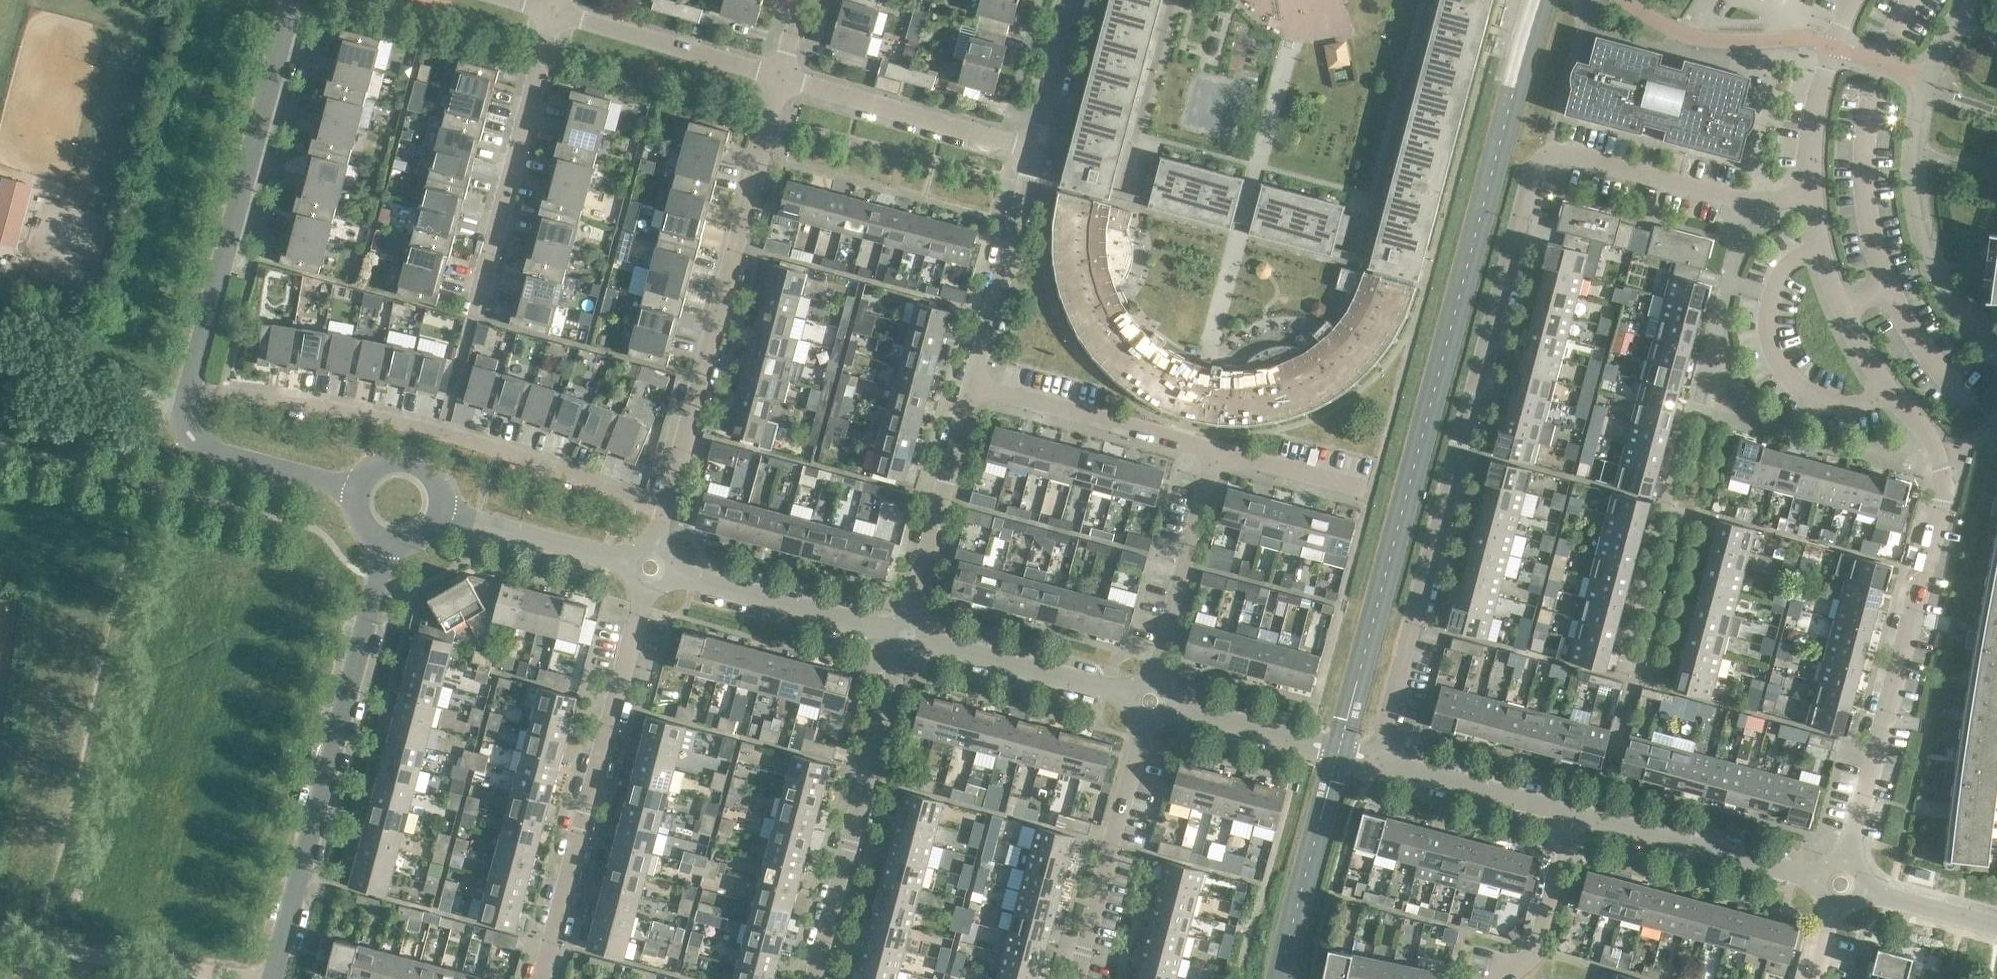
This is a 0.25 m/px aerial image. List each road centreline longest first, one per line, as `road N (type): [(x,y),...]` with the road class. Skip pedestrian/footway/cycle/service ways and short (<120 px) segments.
road 1 (residential): [(1379,759),(1547,153),(1759,201),(1813,184)]
road 2 (residential): [(1847,862),(1950,486),(1925,430),(1889,393),(1843,305),(1813,184)]
road 3 (residential): [(663,508),(443,432),(189,390)]
road 4 (tertiary): [(270,978),(388,541)]
road 5 (residential): [(663,508),(781,73)]
road 6 (tertiary): [(189,390),(294,0)]
road 7 (residential): [(541,978),(643,590)]
road 8 (residential): [(815,978),(900,653)]
road 9 (residential): [(479,295),(555,10)]
road 10 (residential): [(1034,149),(781,73)]
road 11 (residential): [(1076,978),(1144,724)]
road 12 (tertiary): [(1818,877),(1571,810)]
road 13 (residential): [(1217,449),(971,384)]
road 14 (residential): [(971,384),(1034,149)]
road 15 (residential): [(910,618),(971,384)]
road 16 (residential): [(1156,679),(1217,449)]
road 17 (residential): [(781,73),(555,10)]
road 18 (tertiary): [(359,489),(201,449),(187,429),(189,390)]
road 19 (tertiary): [(887,630),(672,574)]
road 20 (tertiary): [(1127,694),(922,639)]
road 21 (tertiary): [(627,563),(435,511)]
road 22 (tertiary): [(1571,810),(1379,759)]
road 23 (residential): [(1813,184),(1808,125),(1830,45),(1856,0)]
road 24 (residential): [(1499,978),(1538,946),(1571,810)]
road 25 (residential): [(1370,489),(1217,449)]
road 26 (residential): [(1034,149),(1074,0)]
road 27 (tertiary): [(1996,923),(1864,889)]
road 28 (tertiary): [(1299,738),(1172,706)]
road 29 (tertiary): [(435,511),(431,482),(407,464),(378,467),(359,489)]

